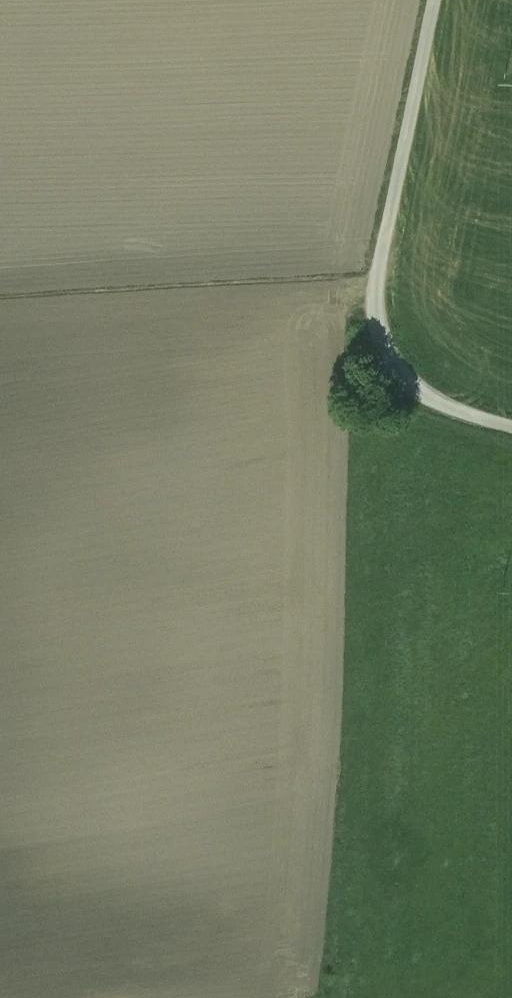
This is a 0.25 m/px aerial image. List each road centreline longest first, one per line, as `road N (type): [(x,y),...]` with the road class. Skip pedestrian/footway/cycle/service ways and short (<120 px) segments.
road 1 (unclassified): [(511,424),(425,396),(403,375),(377,319),(381,251),(435,0)]

